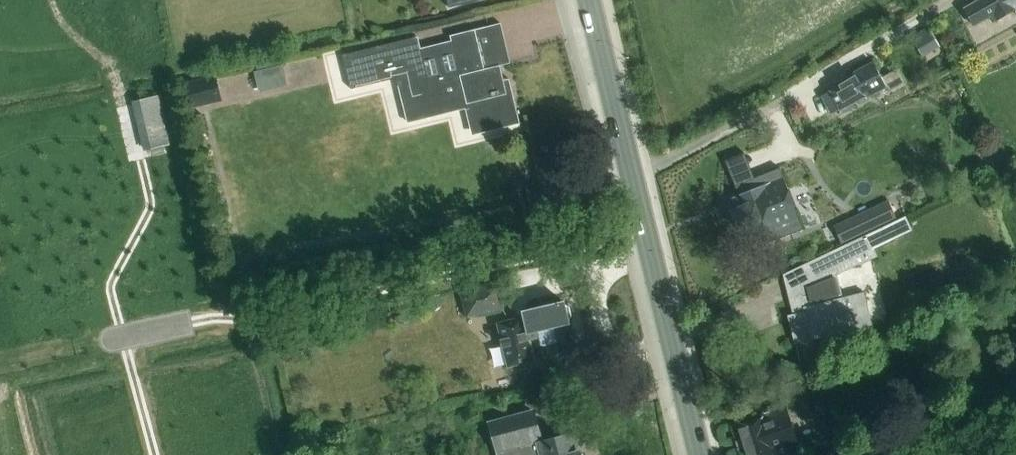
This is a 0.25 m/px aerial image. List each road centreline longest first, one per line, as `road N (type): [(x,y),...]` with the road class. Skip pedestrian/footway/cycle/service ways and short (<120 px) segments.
road 1 (track): [(646,231),(258,323),(253,349),(277,454)]
road 2 (secondary): [(588,0),(699,454)]
road 3 (track): [(258,323),(178,306),(0,340)]
road 4 (track): [(786,99),(934,16)]

